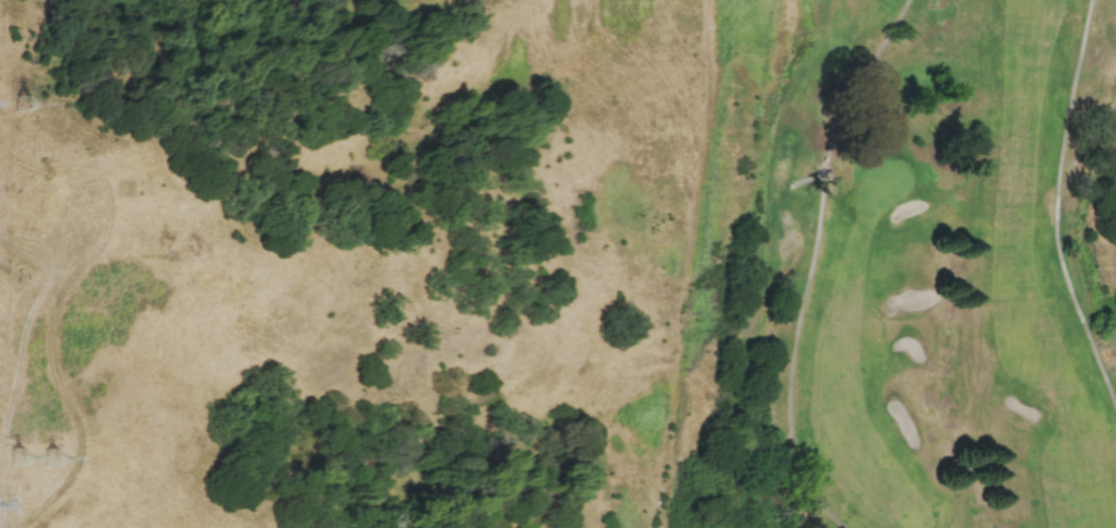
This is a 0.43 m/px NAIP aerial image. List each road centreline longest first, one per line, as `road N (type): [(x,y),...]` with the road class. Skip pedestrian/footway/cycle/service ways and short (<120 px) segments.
road 1 (track): [(713,0),(711,83),(658,527)]
road 2 (track): [(27,527),(64,490),(87,449),(52,348),(71,286),(111,261),(180,260)]
road 3 (track): [(908,0),(829,155),(815,245)]

